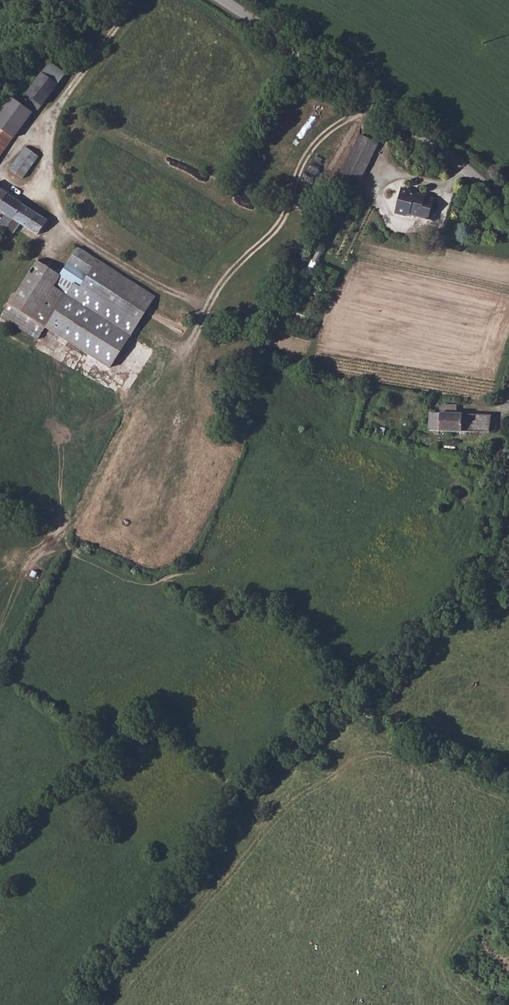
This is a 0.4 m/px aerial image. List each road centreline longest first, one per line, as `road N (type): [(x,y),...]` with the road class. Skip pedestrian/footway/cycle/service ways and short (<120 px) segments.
road 1 (unclassified): [(219,0),(460,167)]

